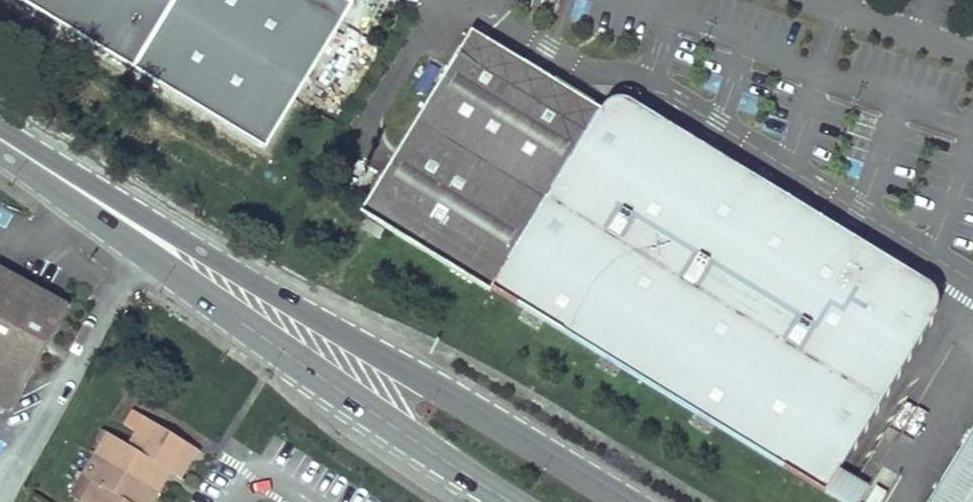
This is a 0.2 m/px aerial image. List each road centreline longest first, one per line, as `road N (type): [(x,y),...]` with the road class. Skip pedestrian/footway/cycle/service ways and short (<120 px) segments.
road 1 (primary): [(624,501),(153,223),(67,184)]
road 2 (primary): [(137,247),(512,501)]
road 3 (unclassified): [(137,247),(0,497)]

